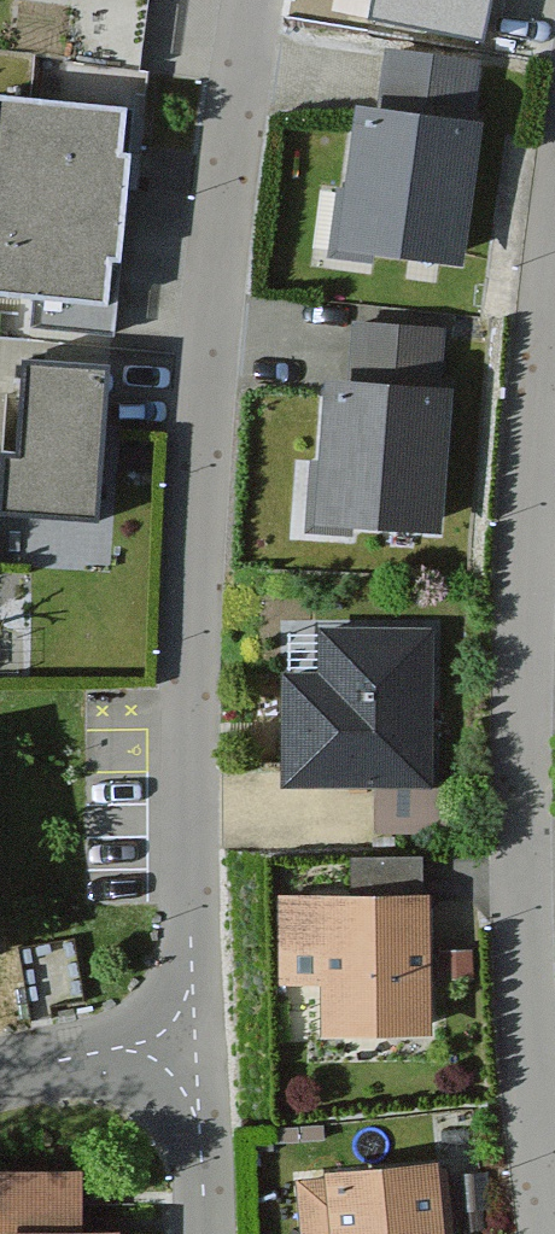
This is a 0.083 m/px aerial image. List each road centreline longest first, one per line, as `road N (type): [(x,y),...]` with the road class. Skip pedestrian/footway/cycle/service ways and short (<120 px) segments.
road 1 (residential): [(260,0),(219,239),(190,653),(191,1053)]
road 2 (residential): [(546,1233),(515,996),(531,449),(554,244)]
road 3 (residential): [(0,1093),(191,1053)]
road 4 (residential): [(191,1053),(198,1233)]

